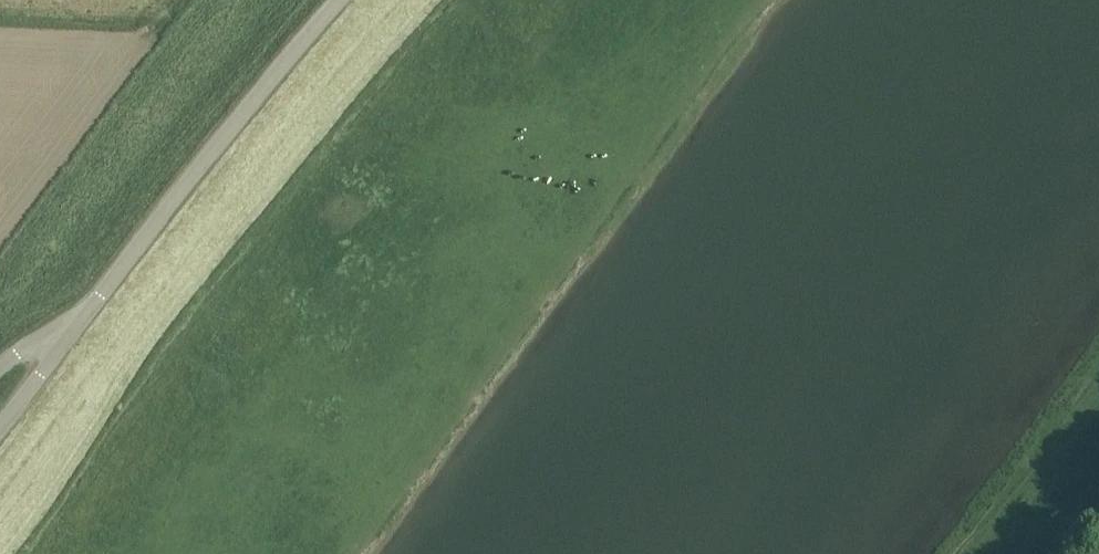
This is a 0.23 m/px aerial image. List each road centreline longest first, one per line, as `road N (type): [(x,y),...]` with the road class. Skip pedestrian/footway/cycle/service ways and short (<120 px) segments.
road 1 (unclassified): [(84,316),(340,0)]
road 2 (unclassified): [(0,424),(84,316)]

